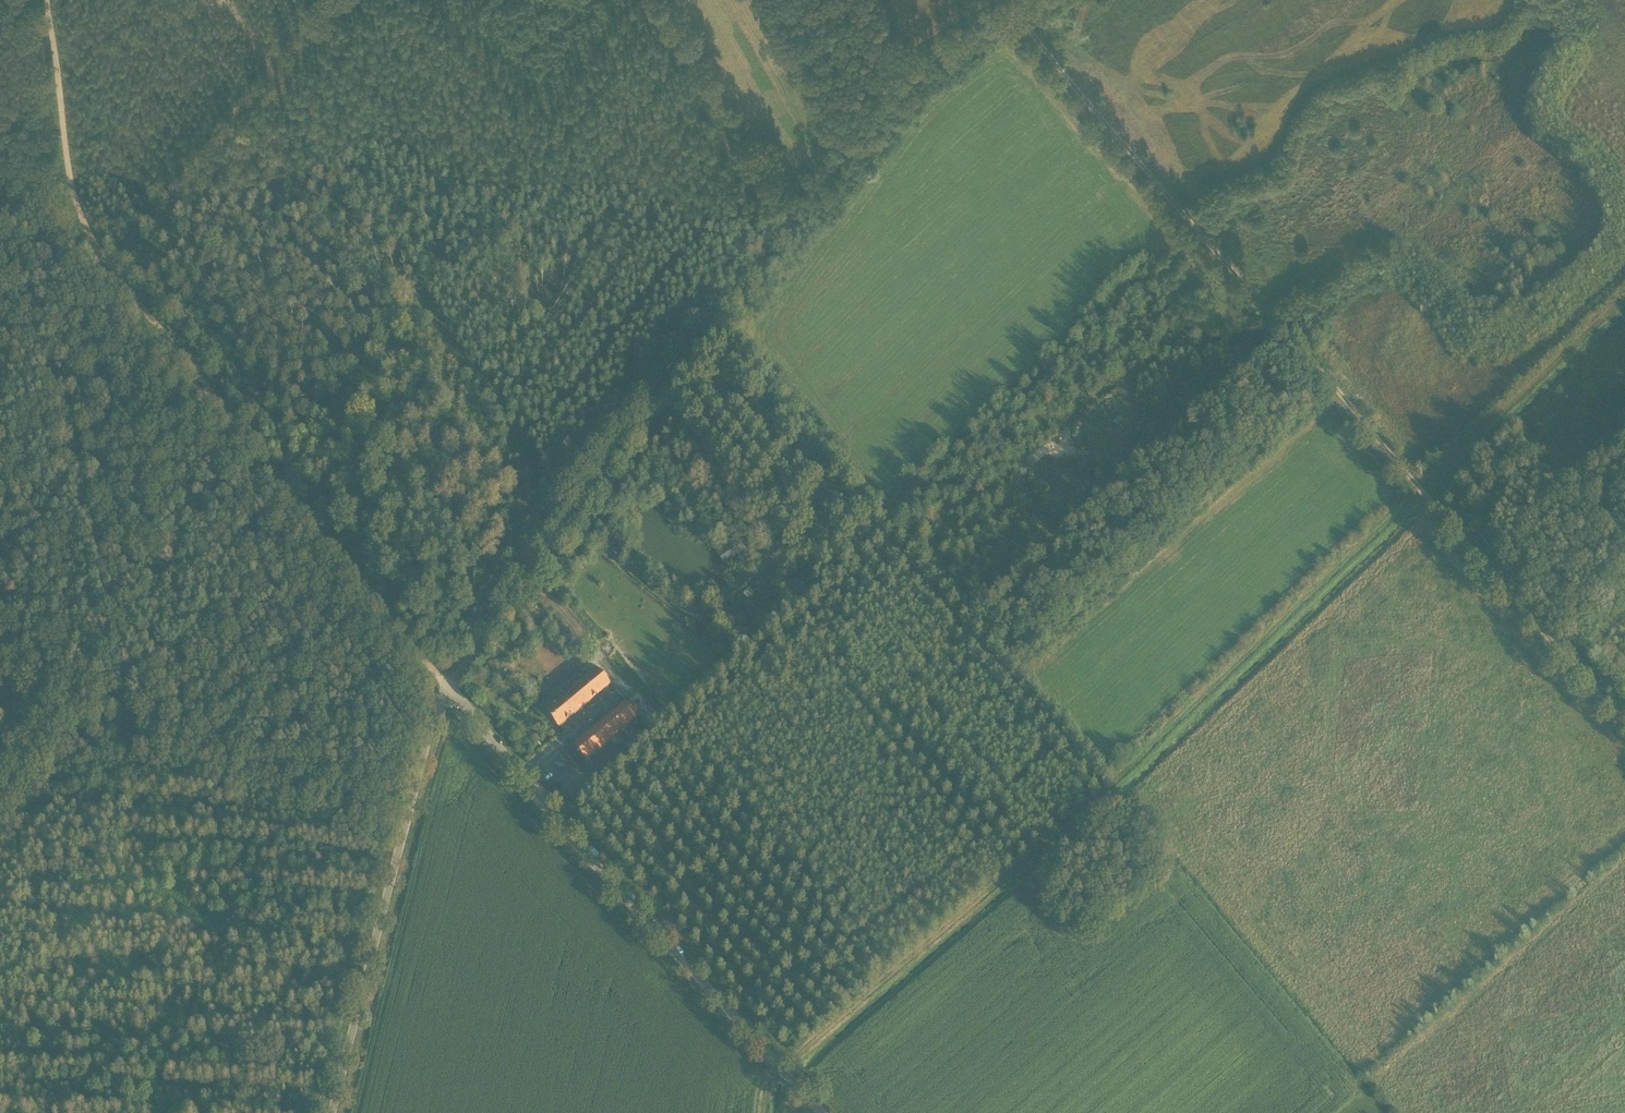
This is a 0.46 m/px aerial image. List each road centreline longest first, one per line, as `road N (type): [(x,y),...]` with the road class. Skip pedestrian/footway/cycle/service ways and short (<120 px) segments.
road 1 (unclassified): [(820,1112),(448,686),(433,713),(334,1112)]
road 2 (track): [(1008,5),(1624,723)]
road 3 (track): [(1015,0),(936,47),(886,92),(448,686)]
road 4 (track): [(47,0),(65,147),(91,237),(448,686)]
road 5 (track): [(405,834),(78,700)]
road 6 (track): [(78,700),(0,804)]

